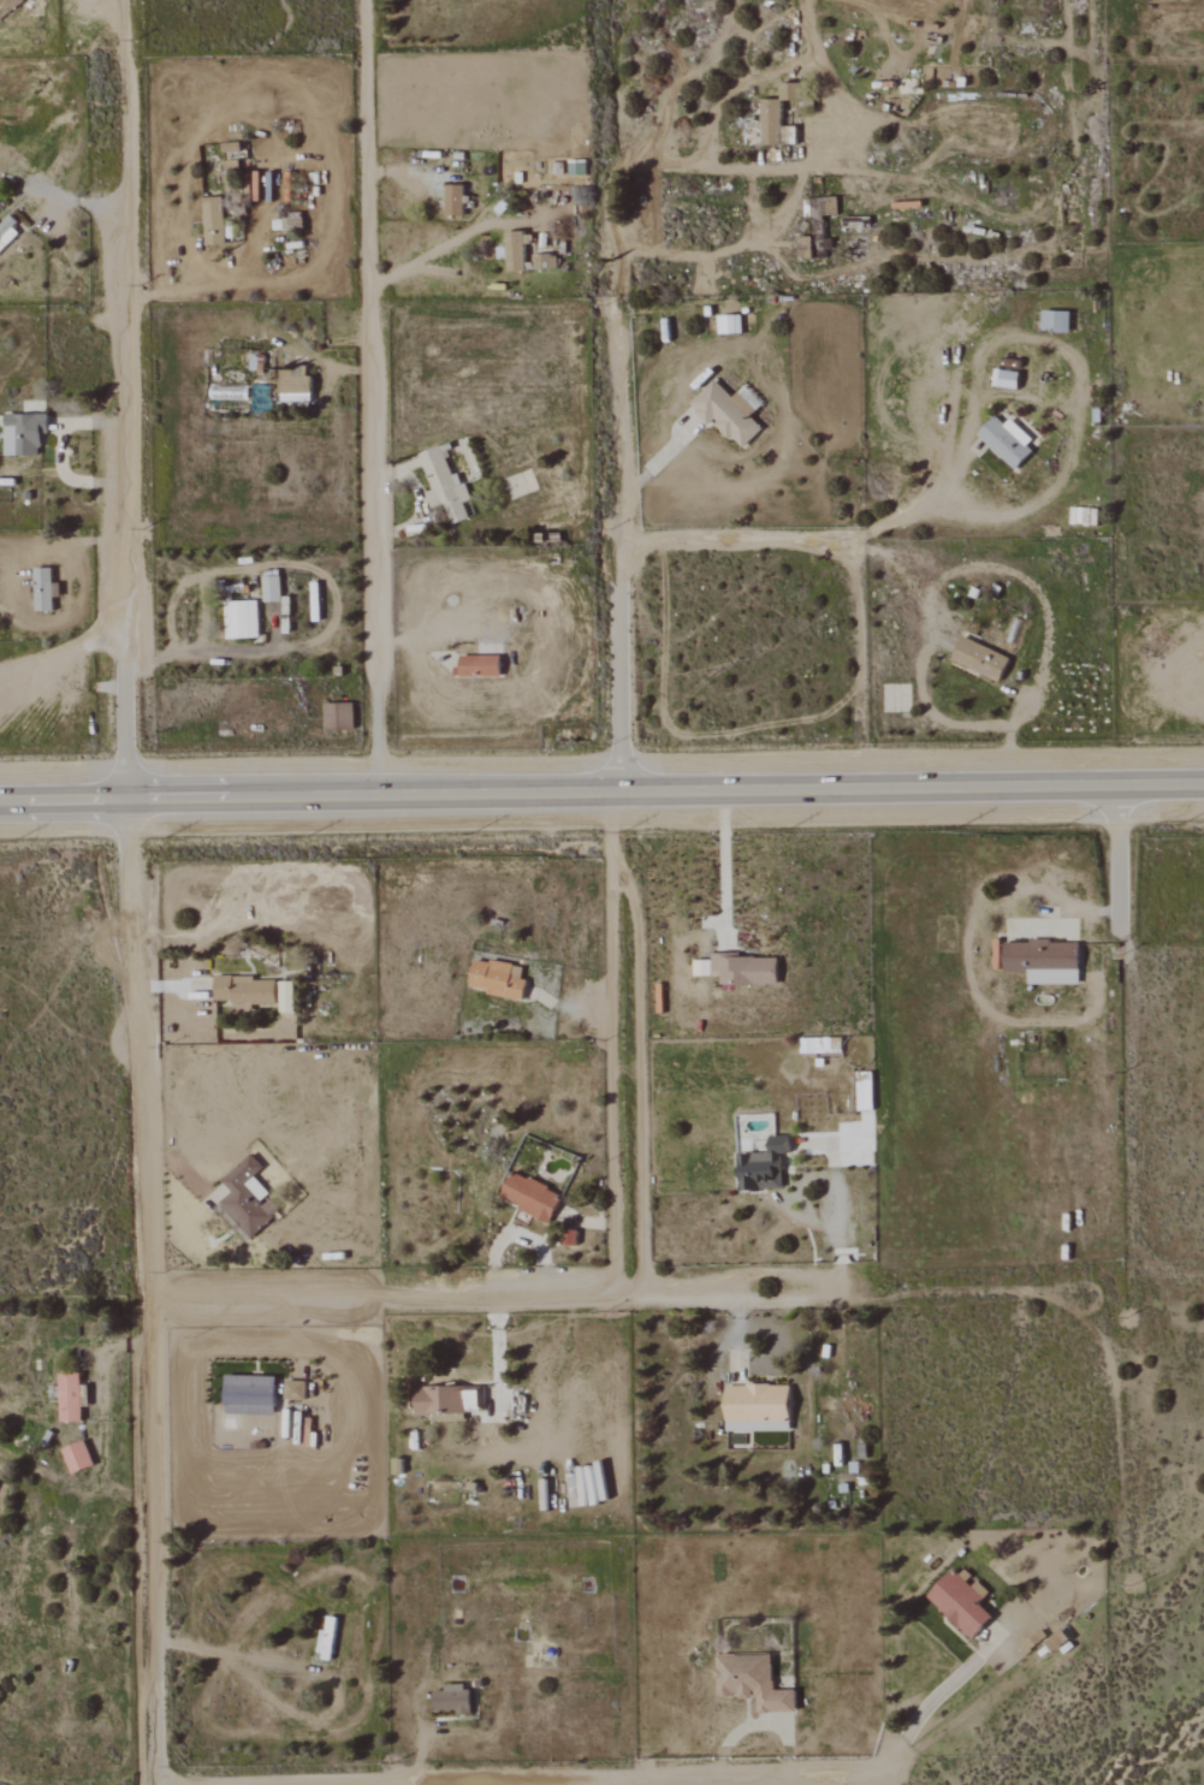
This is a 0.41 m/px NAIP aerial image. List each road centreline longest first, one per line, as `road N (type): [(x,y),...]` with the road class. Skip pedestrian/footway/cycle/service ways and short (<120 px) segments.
road 1 (secondary): [(0,803),(1203,782)]
road 2 (residential): [(134,909),(156,1784)]
road 3 (residential): [(113,0),(131,801)]
road 4 (residential): [(382,795),(364,0)]
road 5 (track): [(336,1784),(867,1774)]
road 6 (residential): [(616,1298),(617,793)]
road 7 (residential): [(617,793),(627,491),(612,304)]
road 8 (residential): [(143,1294),(616,1298)]
road 9 (residential): [(854,538),(622,535)]
road 10 (track): [(616,1298),(835,1294)]
road 11 (track): [(867,1774),(990,1644)]
road 12 (track): [(718,1778),(724,1745),(758,1724),(779,1725),(789,1736),(789,1777)]

